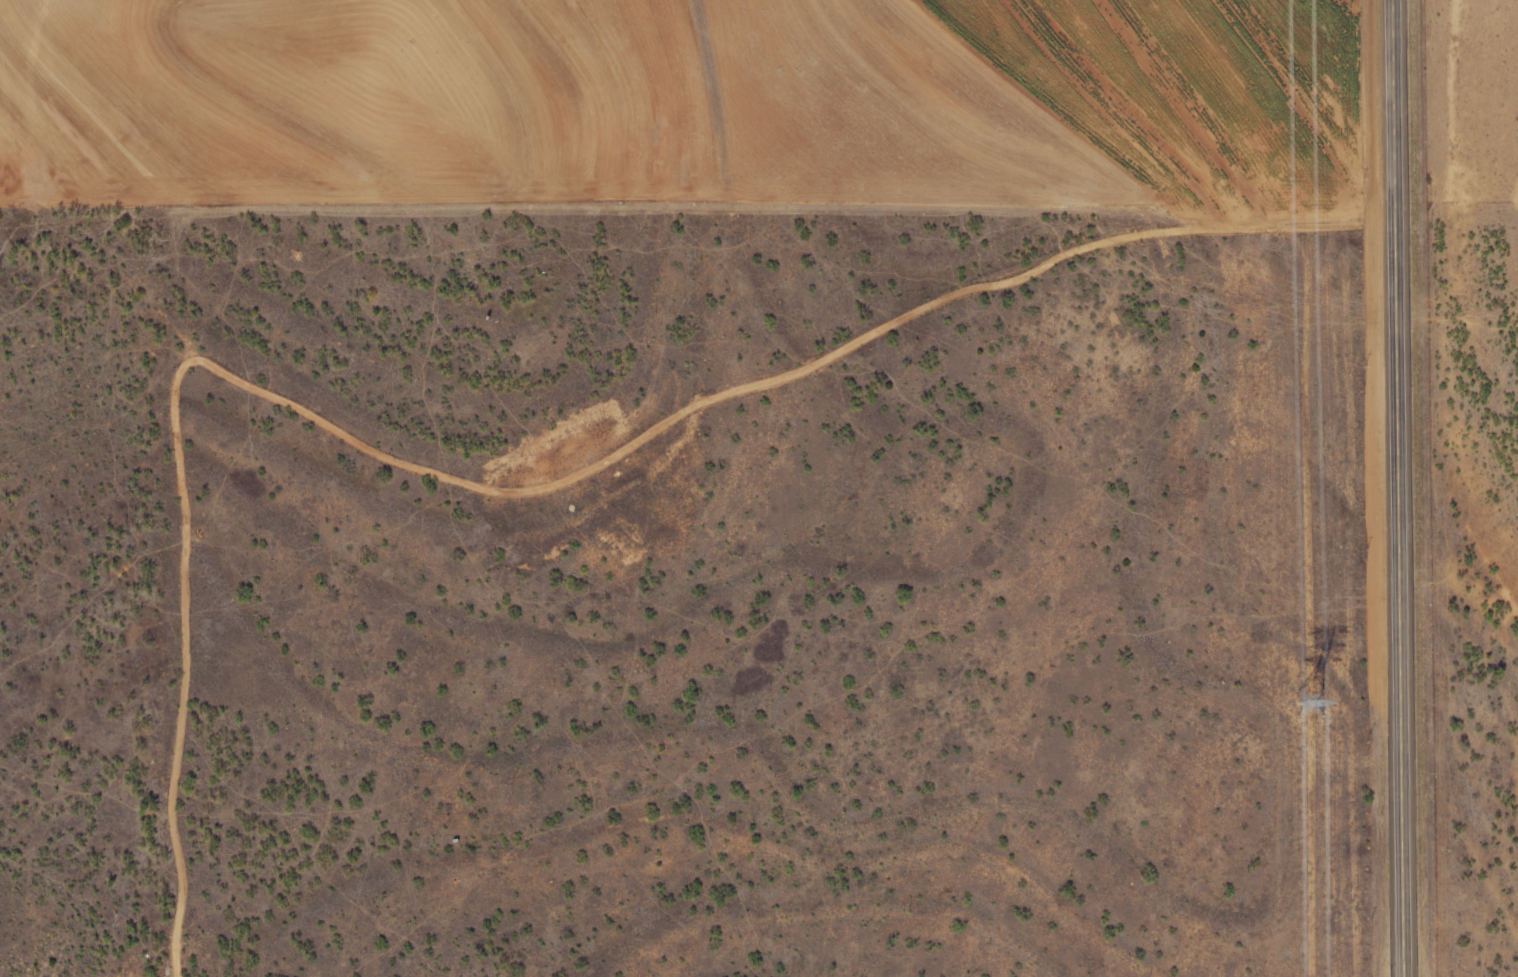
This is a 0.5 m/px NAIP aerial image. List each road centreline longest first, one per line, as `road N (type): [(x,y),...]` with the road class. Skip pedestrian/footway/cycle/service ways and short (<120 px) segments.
road 1 (primary): [(1408,976),(1396,0)]

